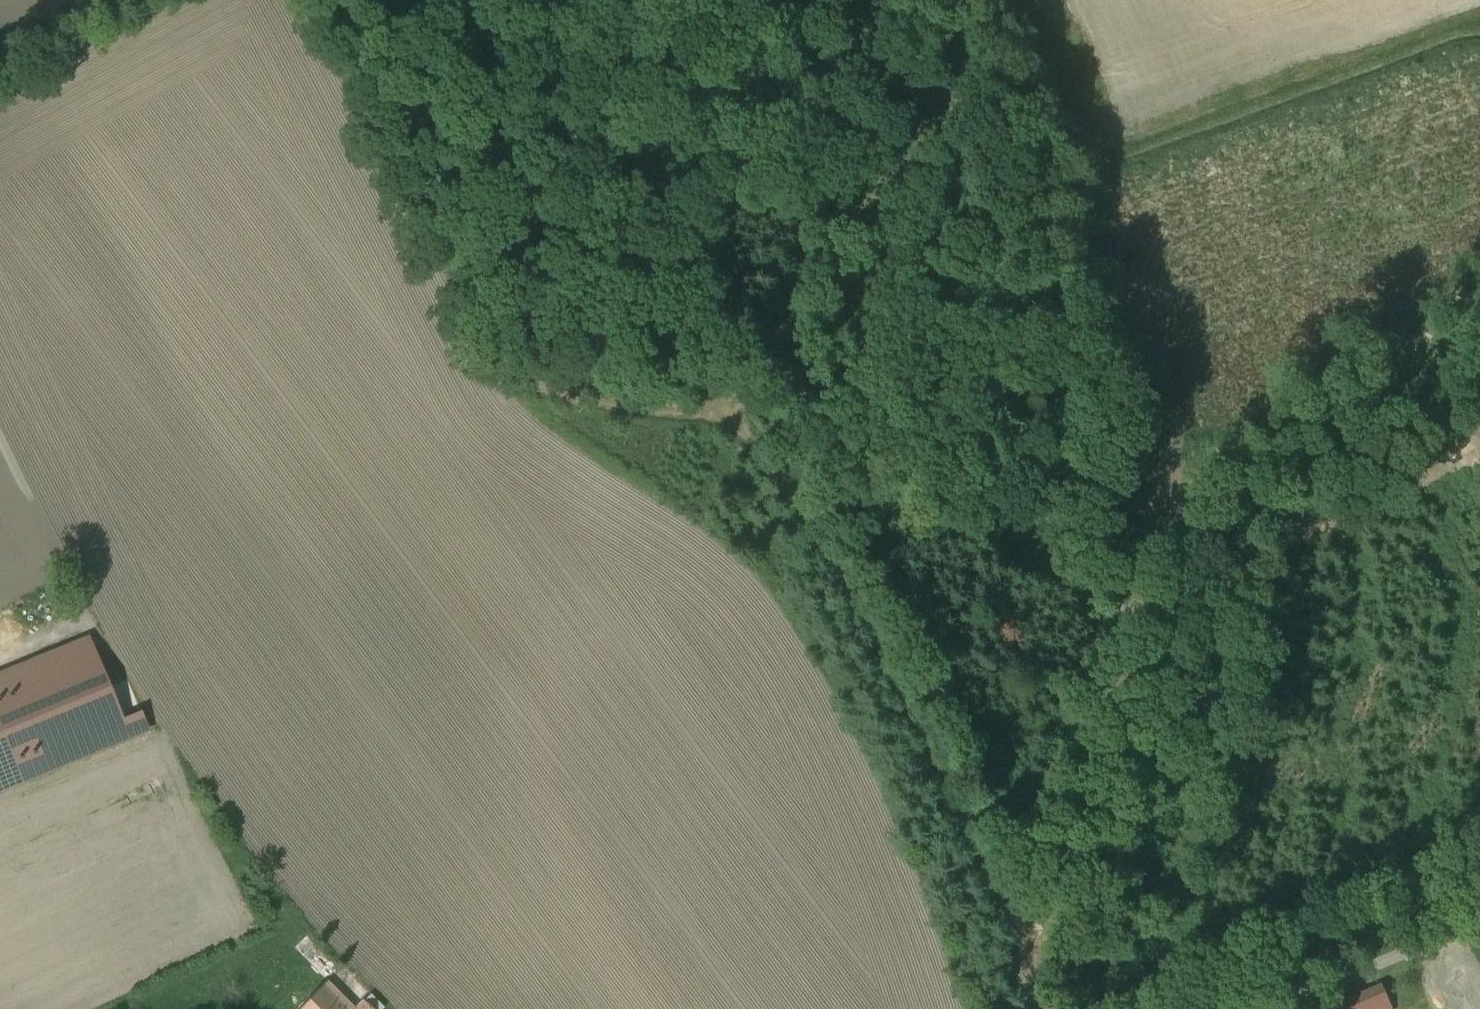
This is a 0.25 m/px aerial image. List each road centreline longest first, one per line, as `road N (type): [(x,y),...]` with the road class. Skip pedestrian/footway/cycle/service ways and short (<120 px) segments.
road 1 (track): [(1029,949),(1006,919),(927,712),(829,516),(760,444),(719,421),(580,407)]
road 2 (track): [(1027,1008),(1043,848),(1063,757),(1195,359)]
road 3 (unclassified): [(1281,1008),(1479,924)]

